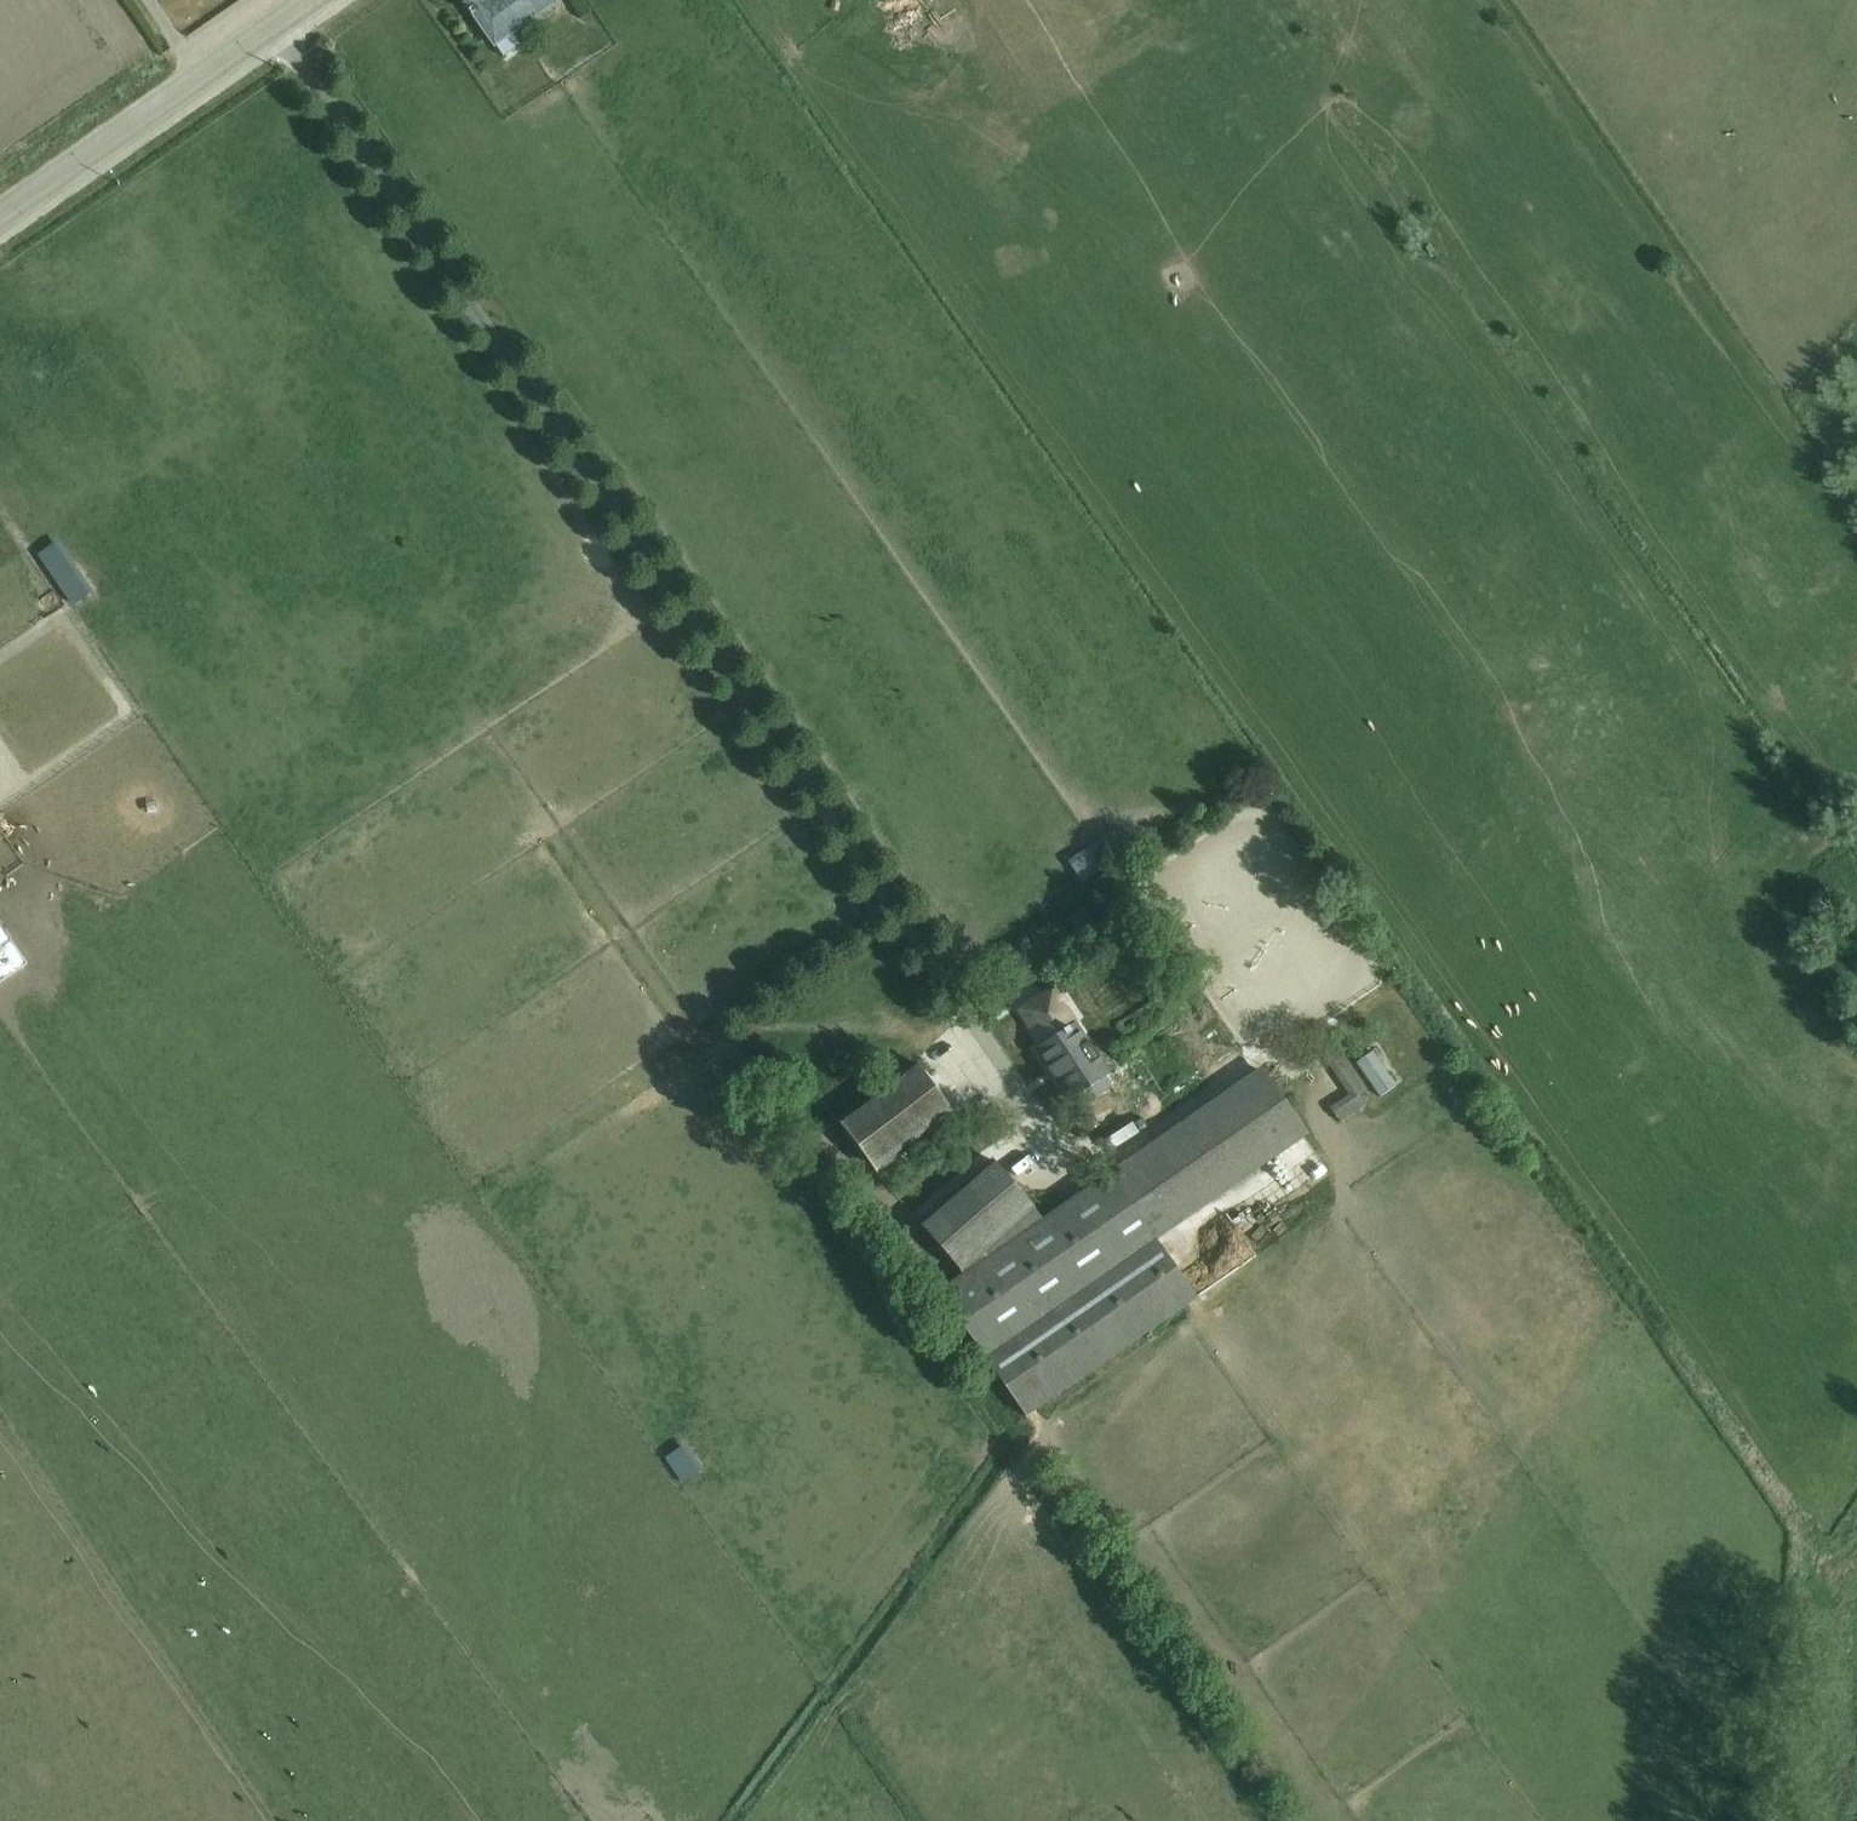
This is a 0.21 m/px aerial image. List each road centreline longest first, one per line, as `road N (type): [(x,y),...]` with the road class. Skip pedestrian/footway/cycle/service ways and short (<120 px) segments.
road 1 (tertiary): [(0,214),(307,0)]

